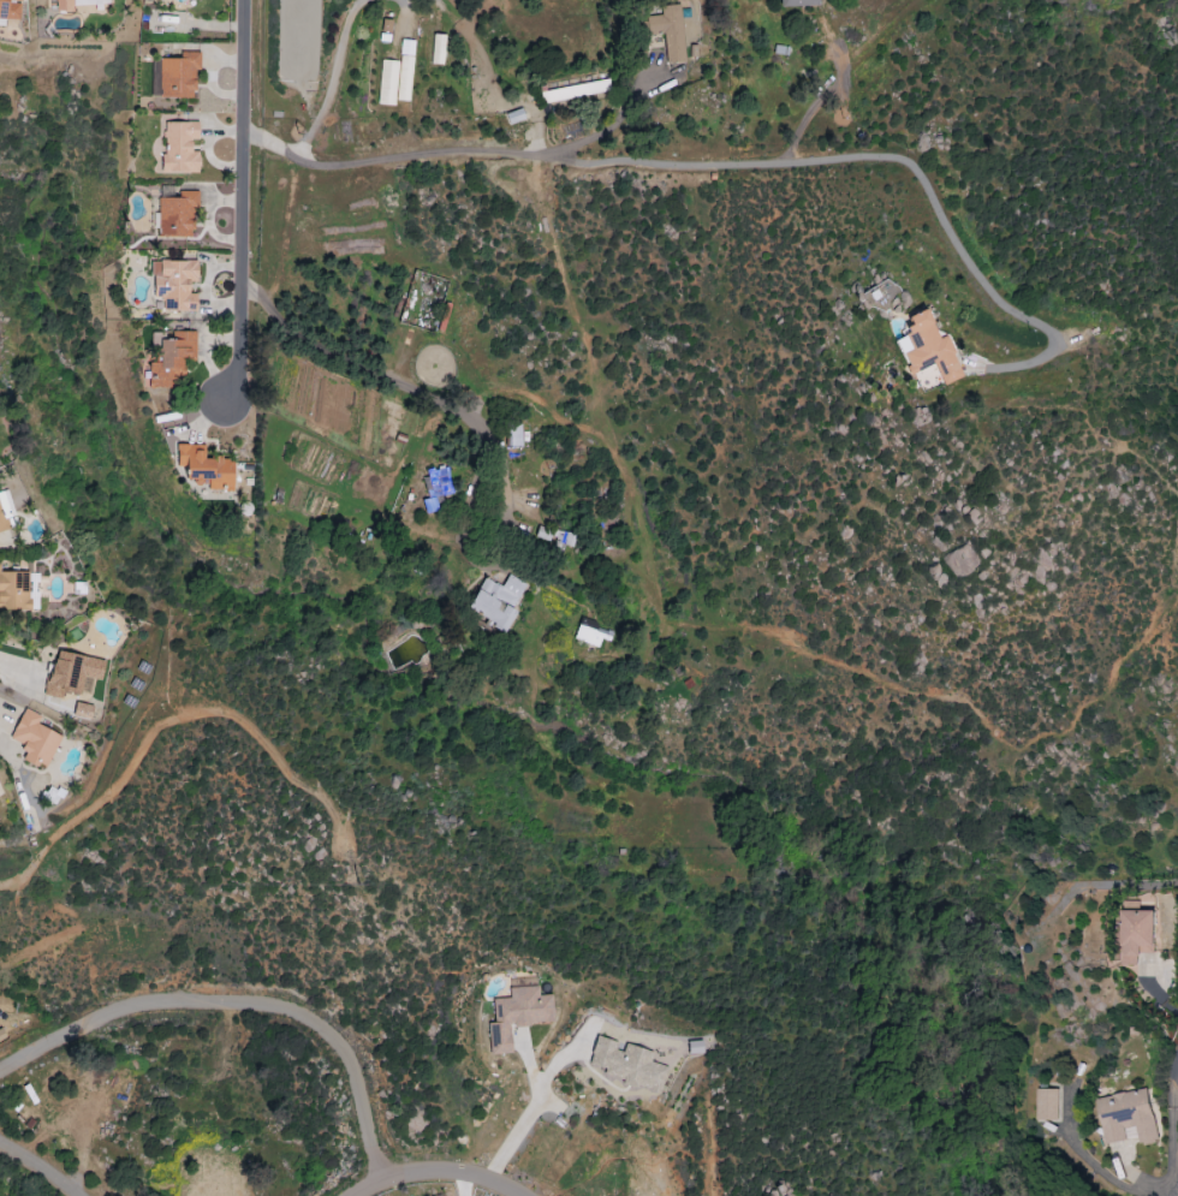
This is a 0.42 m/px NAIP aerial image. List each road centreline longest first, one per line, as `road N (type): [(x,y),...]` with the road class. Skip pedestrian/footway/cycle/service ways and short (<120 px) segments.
road 1 (residential): [(242,0),(234,403)]
road 2 (residential): [(518,1195),(487,1180),(436,1172),(385,1178),(360,1195)]

